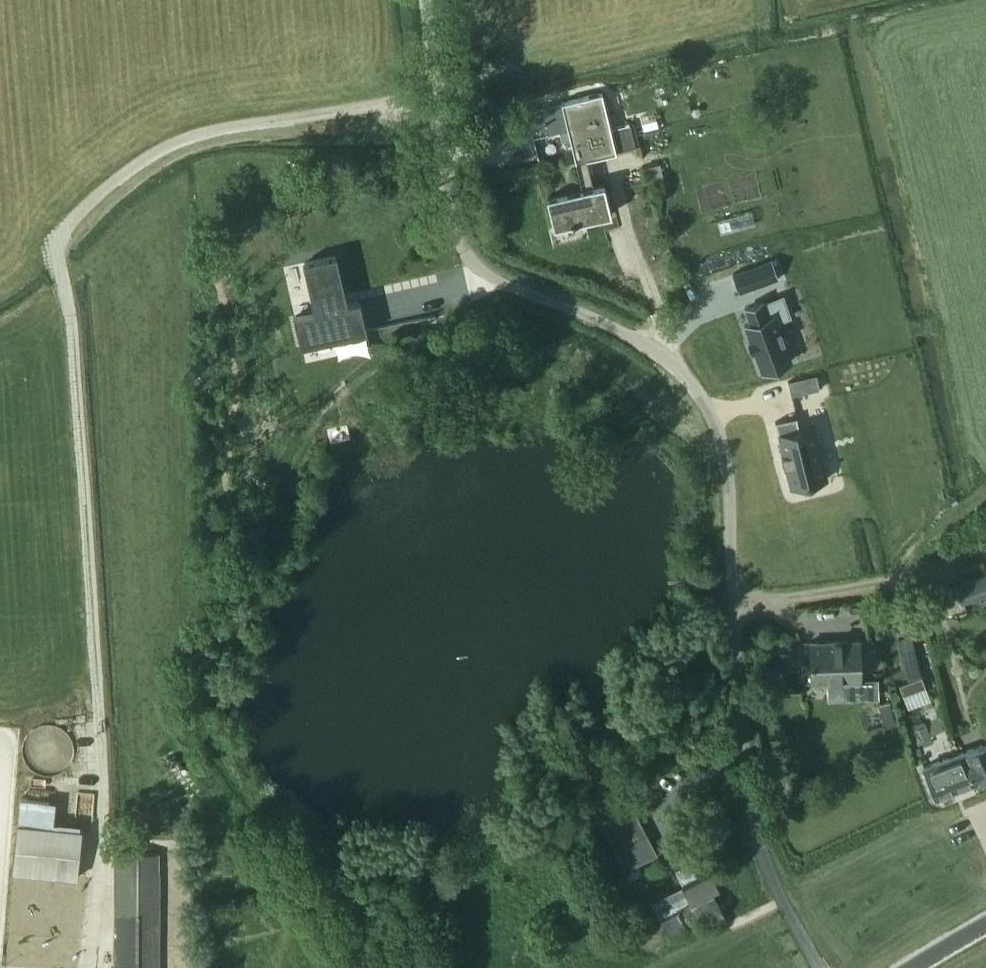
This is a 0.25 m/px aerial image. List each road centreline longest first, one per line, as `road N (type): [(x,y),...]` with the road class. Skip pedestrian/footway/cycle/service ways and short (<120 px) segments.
road 1 (unclassified): [(820,967),(763,853),(743,727),(728,472),(708,406),(687,377),(645,345),(479,268),(452,220),(433,89)]
road 2 (unclassified): [(99,713),(73,322),(54,245),(139,166),(180,144),(433,89)]

